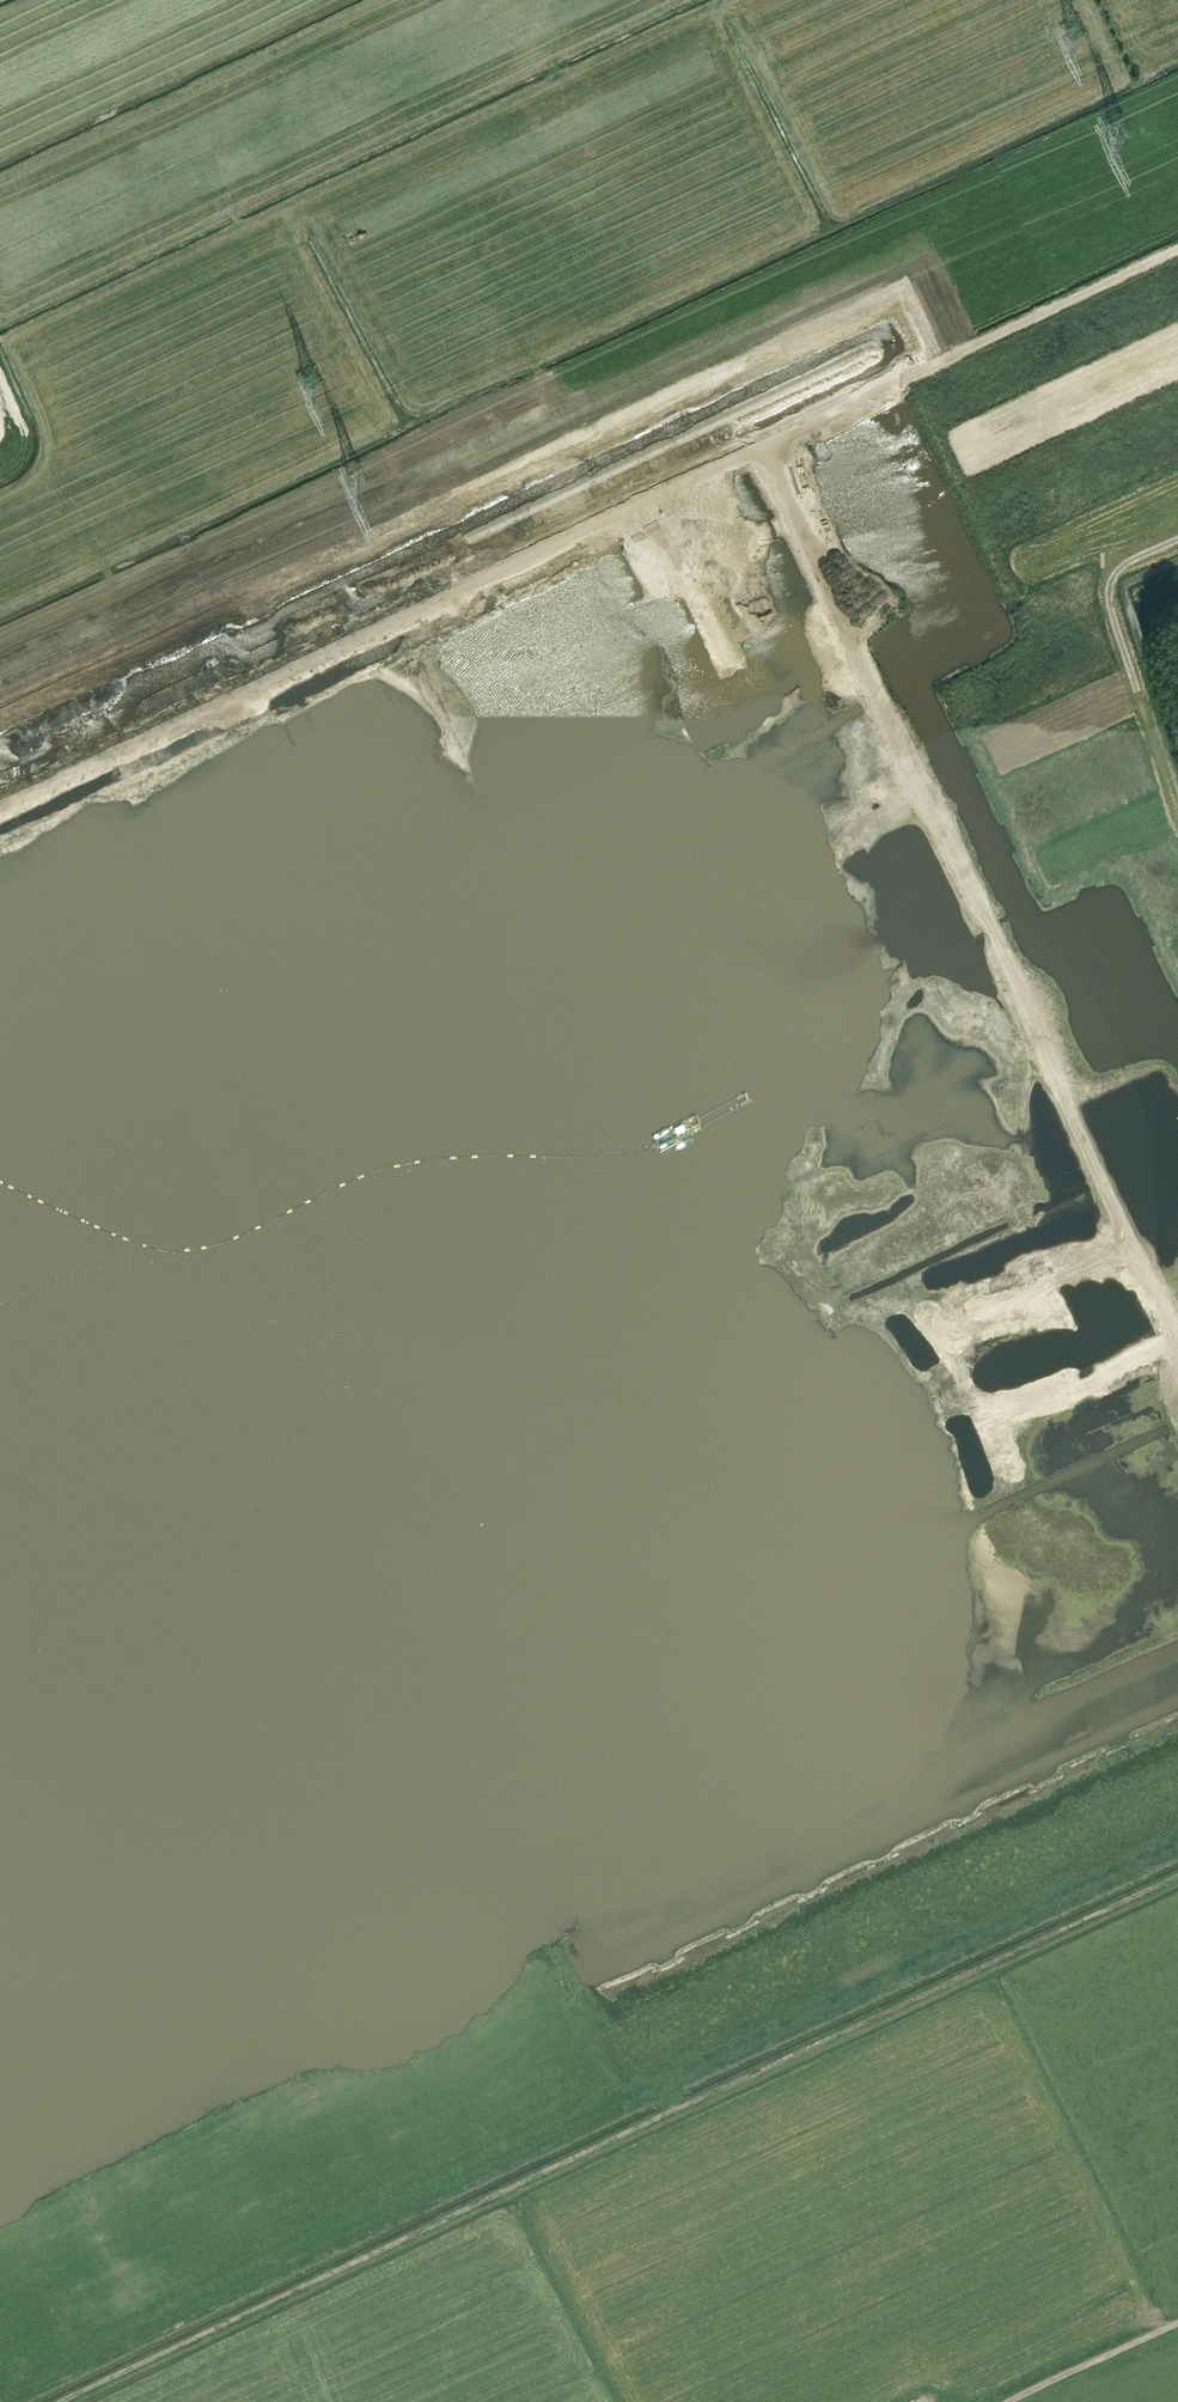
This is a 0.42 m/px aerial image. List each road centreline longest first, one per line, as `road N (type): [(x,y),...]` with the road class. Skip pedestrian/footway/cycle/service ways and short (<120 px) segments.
road 1 (track): [(691,609),(642,504),(1177,248)]
road 2 (track): [(0,803),(642,504)]
road 3 (track): [(1010,2401),(1177,2323)]

